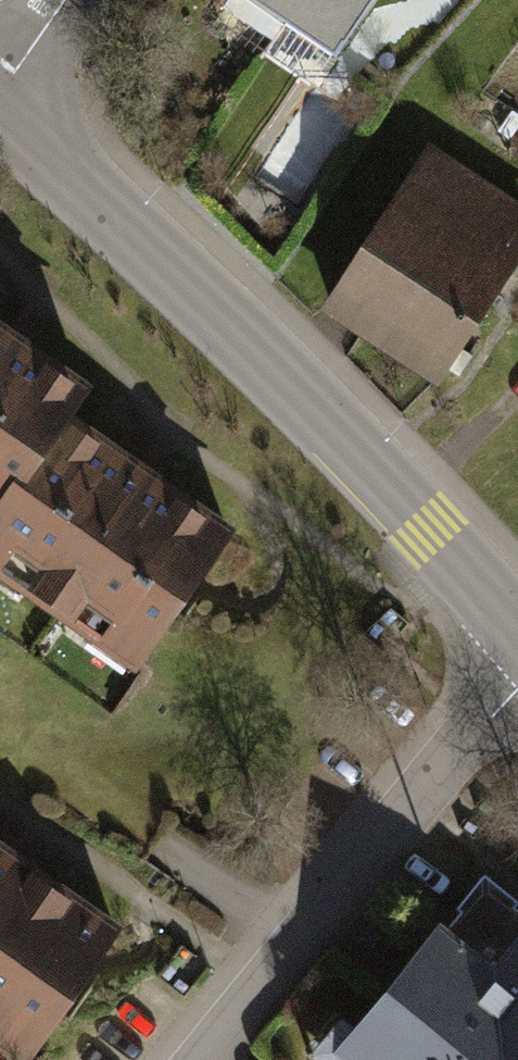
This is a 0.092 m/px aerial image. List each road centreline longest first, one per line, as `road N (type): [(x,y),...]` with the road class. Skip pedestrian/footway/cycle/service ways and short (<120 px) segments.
road 1 (tertiary): [(517,628),(319,410),(0,102)]
road 2 (residential): [(517,679),(207,1059)]

